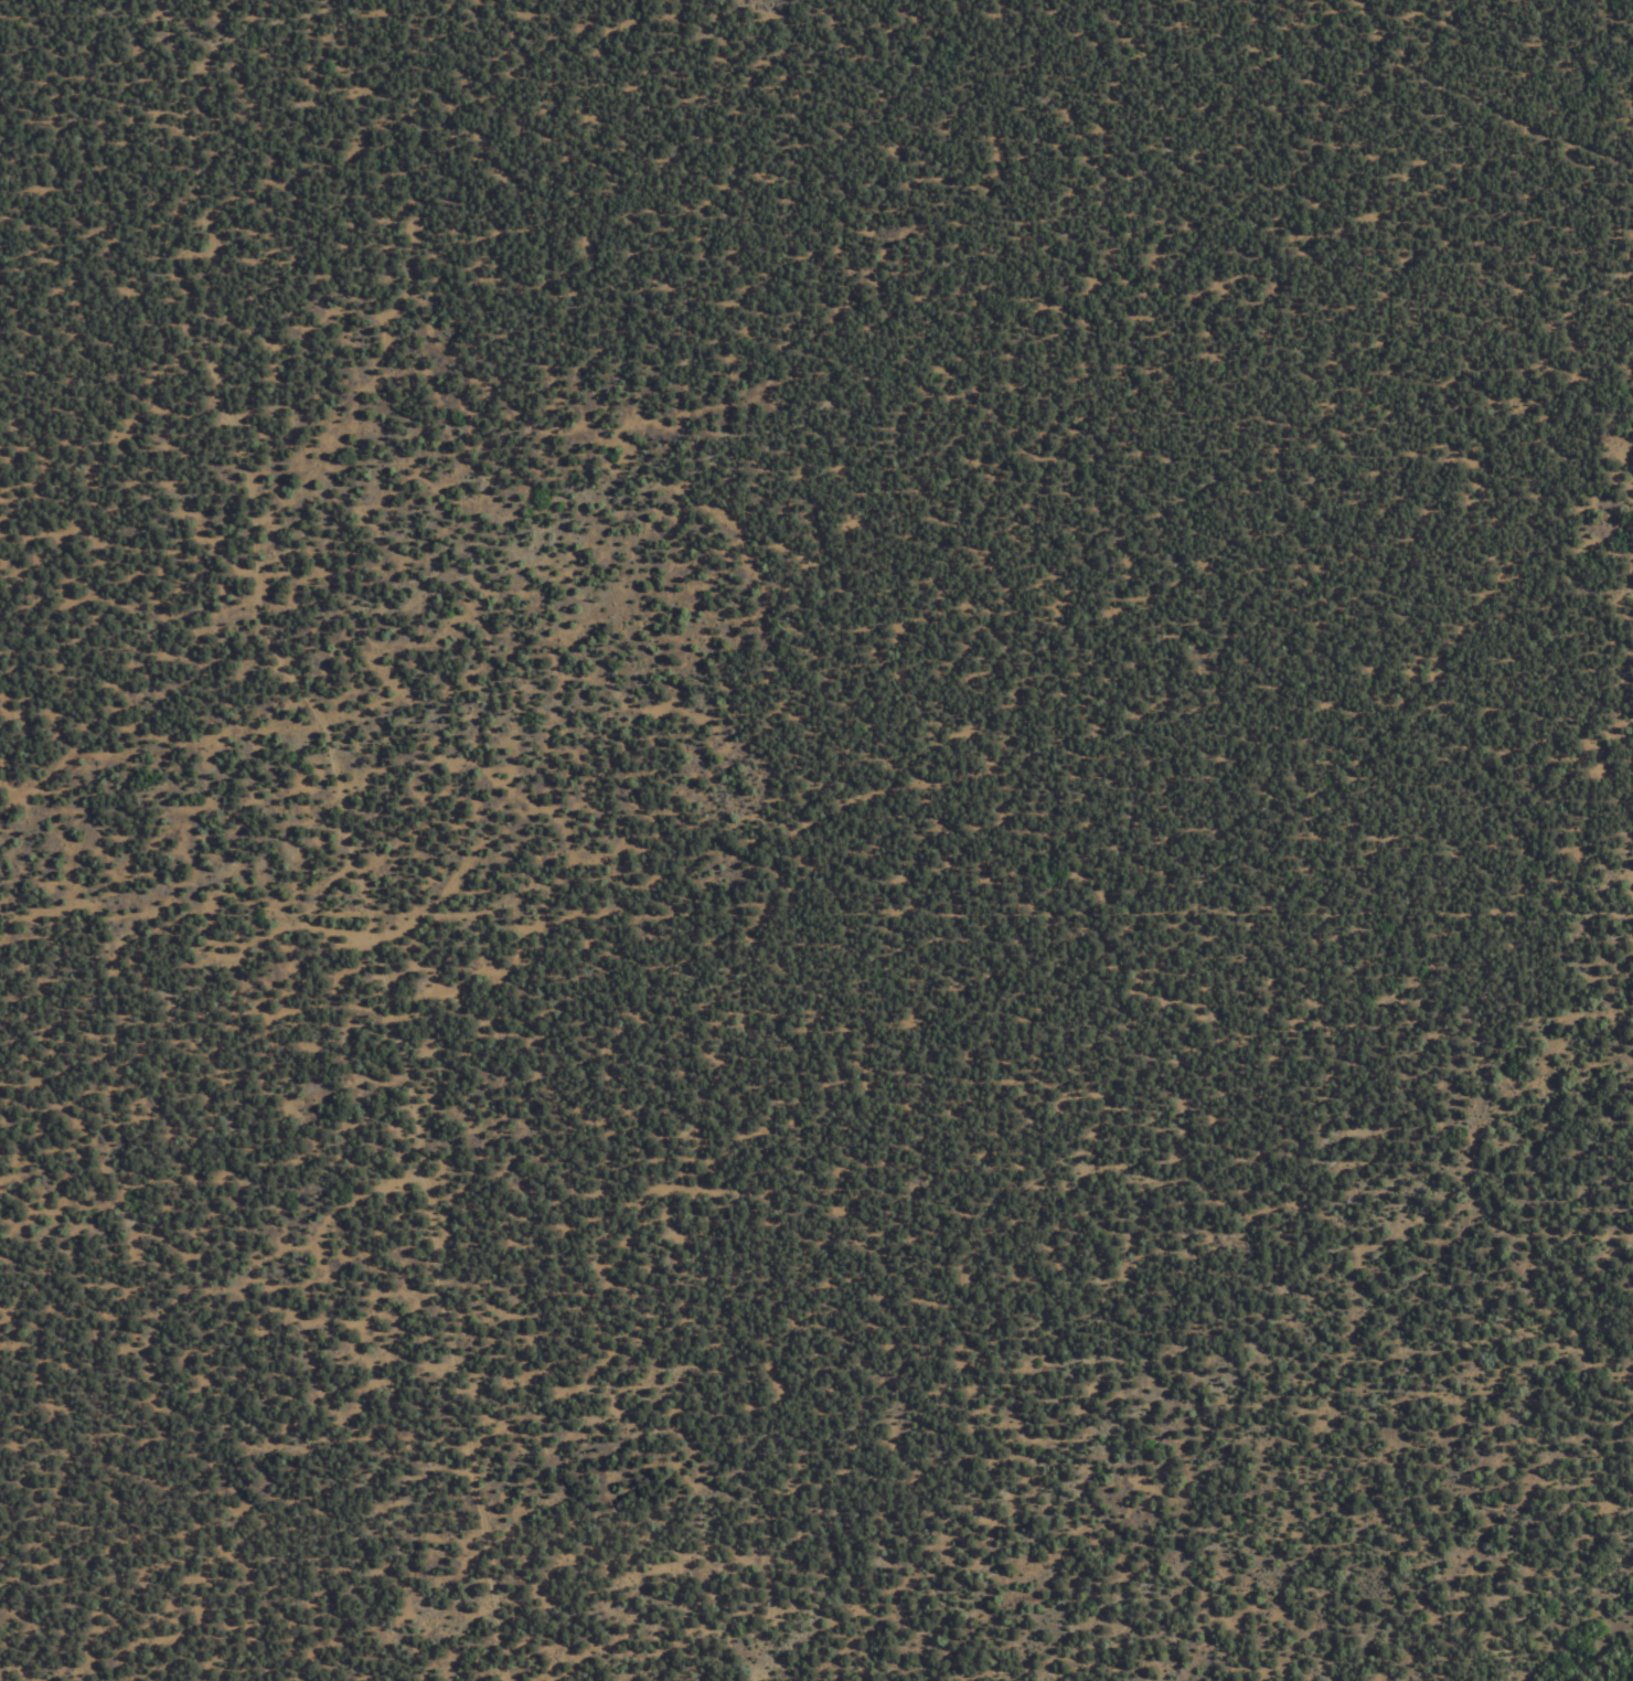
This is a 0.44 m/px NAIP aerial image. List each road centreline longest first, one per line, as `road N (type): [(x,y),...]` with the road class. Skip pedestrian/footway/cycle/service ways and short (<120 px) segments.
road 1 (residential): [(1467,1680),(1632,1476)]

